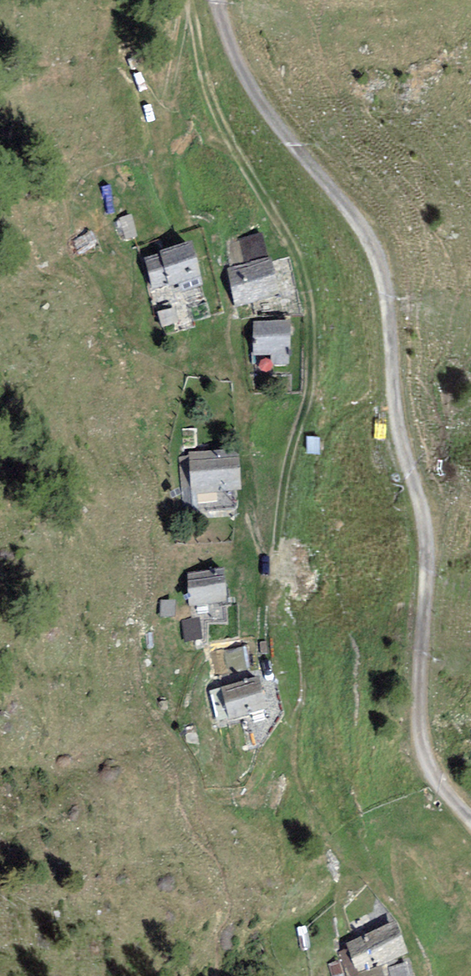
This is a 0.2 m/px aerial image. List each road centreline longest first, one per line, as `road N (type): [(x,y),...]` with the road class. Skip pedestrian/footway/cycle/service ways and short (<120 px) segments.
road 1 (unclassified): [(470,819),(442,788),(421,740),(427,552),(399,441),(375,256),(265,112),(216,0)]
road 2 (track): [(258,667),(287,476),(311,379),(311,323),(296,255),(210,99),(191,0)]

